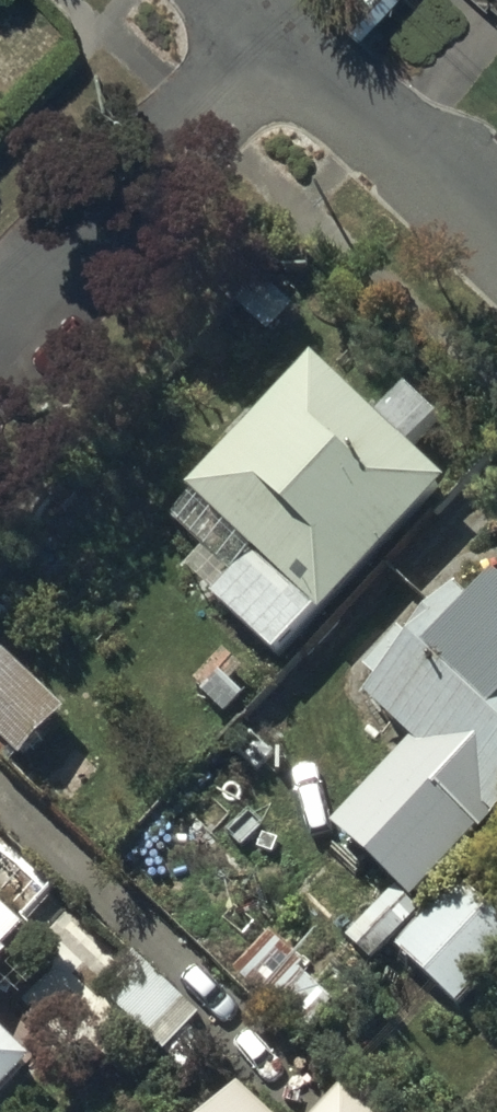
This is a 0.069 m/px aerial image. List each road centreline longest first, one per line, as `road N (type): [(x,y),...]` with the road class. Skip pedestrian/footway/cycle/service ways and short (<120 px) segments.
road 1 (residential): [(278,15),(0,322)]
road 2 (residential): [(496,224),(278,15)]

